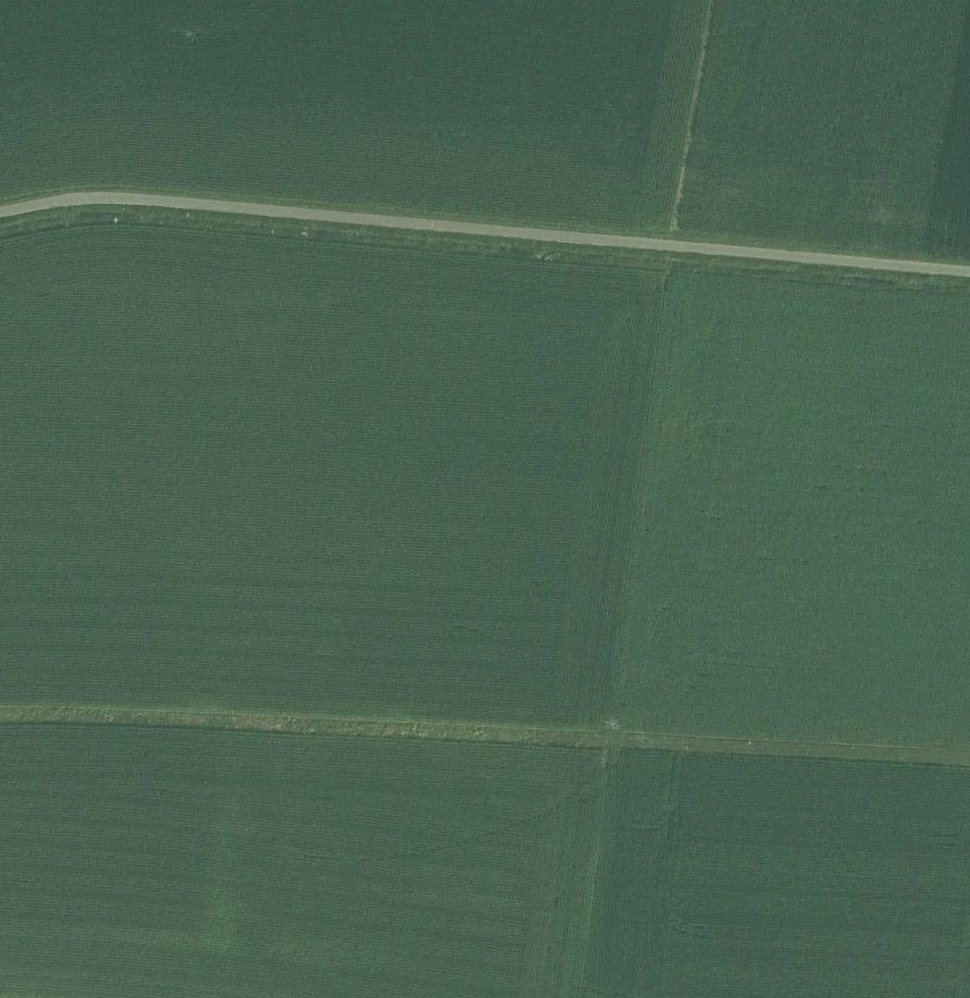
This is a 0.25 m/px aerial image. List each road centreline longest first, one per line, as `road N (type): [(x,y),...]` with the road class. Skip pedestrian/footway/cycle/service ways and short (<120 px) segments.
road 1 (residential): [(0,206),(113,184),(969,270)]

